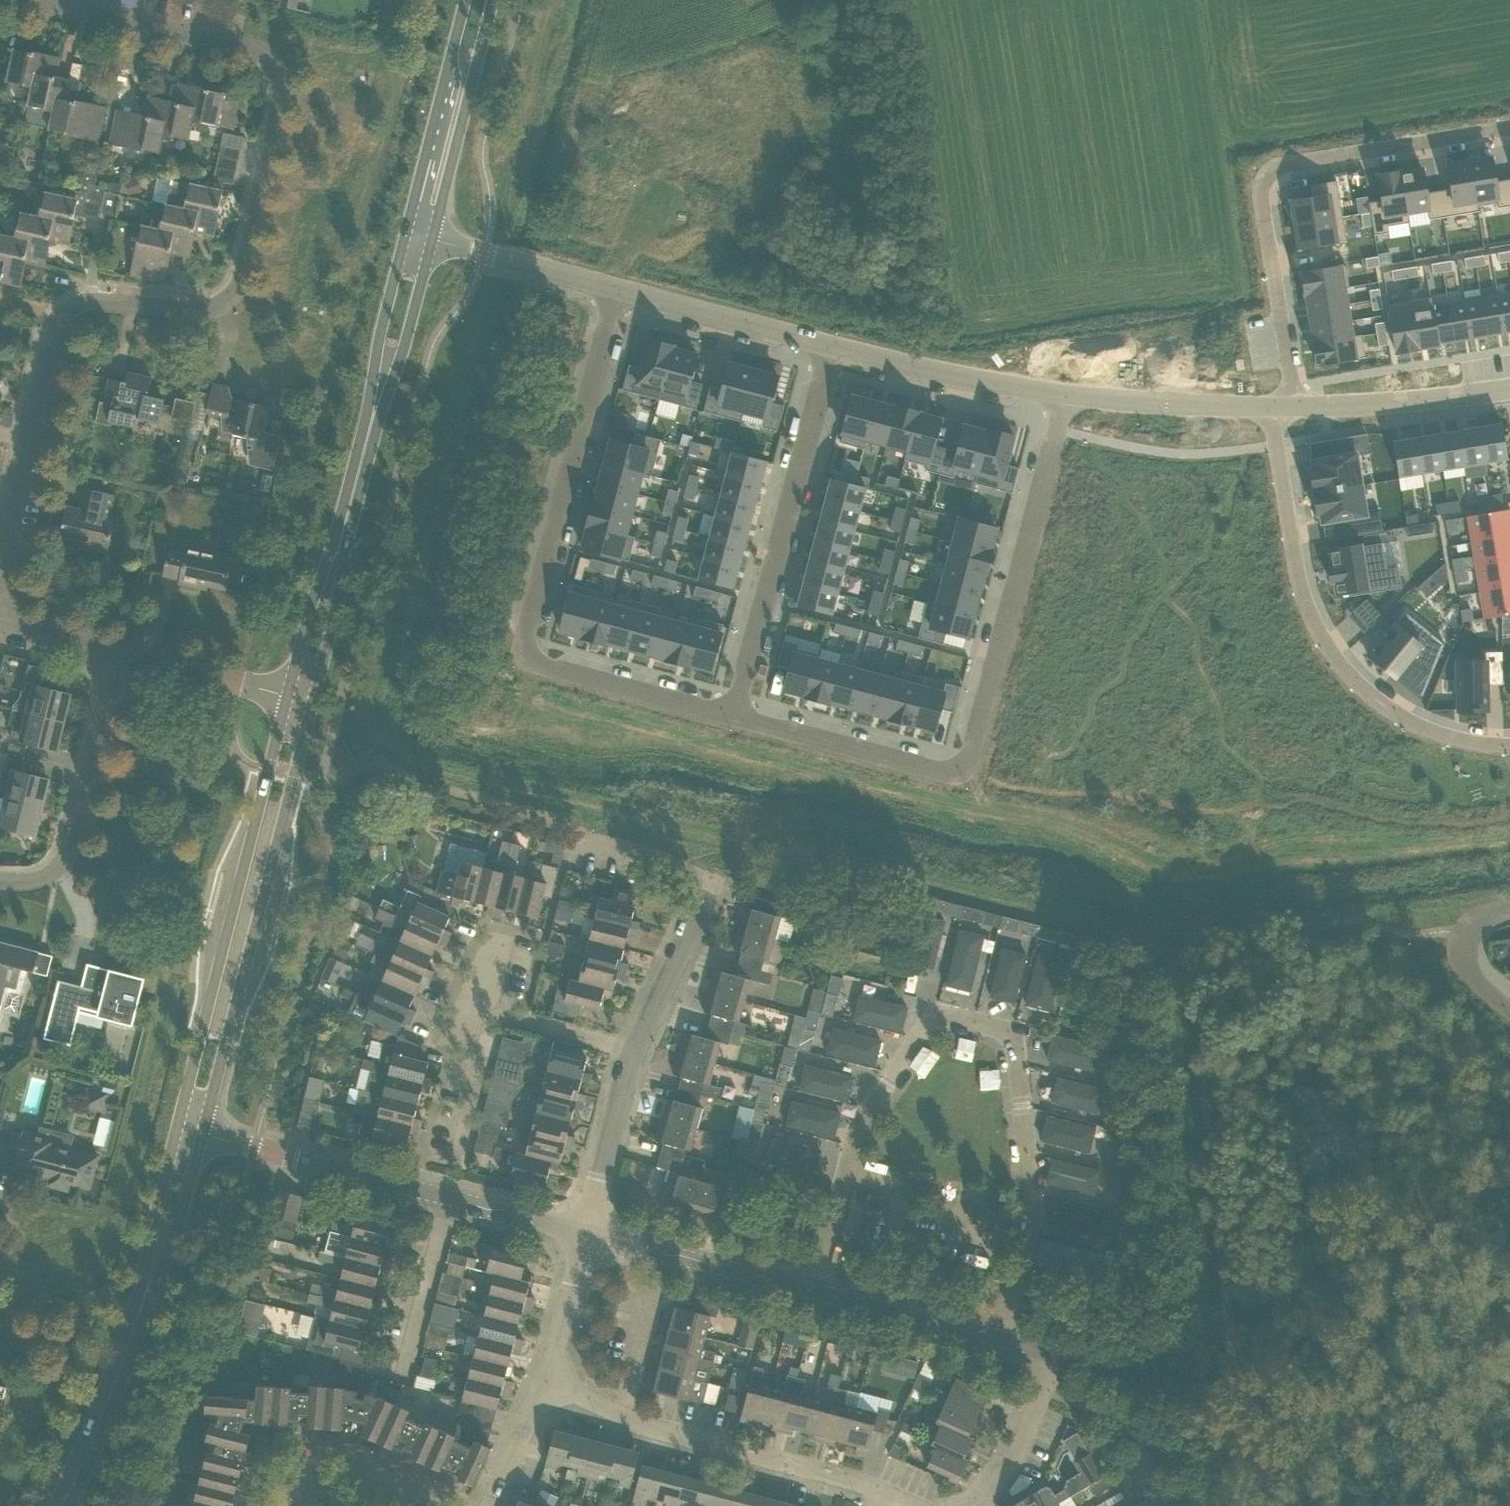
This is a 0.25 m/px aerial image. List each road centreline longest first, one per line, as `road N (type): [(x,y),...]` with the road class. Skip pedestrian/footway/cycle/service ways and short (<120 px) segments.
road 1 (residential): [(0,553),(60,322),(106,301),(227,302),(242,274),(280,83),(273,60),(245,47),(47,0)]
road 2 (residential): [(822,1289),(849,1146),(933,1019),(1011,1039),(1028,1241),(1014,1342)]
road 3 (residential): [(732,718),(940,774),(958,766),(974,749),(1066,397)]
road 4 (residential): [(609,289),(527,631),(530,653),(548,668),(732,718)]
road 5 (residential): [(1509,128),(1258,172),(1288,368),(1272,408)]
road 6 (residential): [(1272,408),(1305,602),(1322,638),(1346,672),(1398,713),(1465,739),(1509,743)]
road 7 (tertiary): [(201,1138),(312,699)]
road 8 (tertiary): [(286,695),(176,1132)]
road 9 (residential): [(828,351),(732,718)]
road 10 (residential): [(588,1233),(630,1056),(718,888)]
road 11 (residential): [(906,1505),(620,1421)]
road 12 (residential): [(0,885),(38,882),(60,870),(114,656)]
road 13 (tertiary): [(66,1505),(156,1254)]
road 14 (tertiary): [(430,242),(491,0)]
road 15 (residential): [(443,1199),(201,1138)]
road 16 (tertiary): [(466,0),(406,236)]
road 17 (residential): [(1066,397),(828,351)]
road 18 (residential): [(822,1289),(588,1233)]
road 19 (residential): [(1509,387),(1272,408)]
road 20 (residential): [(446,1160),(502,938)]
road 21 (residential): [(828,351),(609,289)]
road 22 (residential): [(303,1505),(336,1473),(373,1458),(407,1462),(496,1504)]
road 23 (residential): [(1272,408),(1066,397)]
road 24 (residential): [(985,1505),(1042,1402),(1048,1352),(1014,1342)]
road 25 (residential): [(1014,1342),(822,1289)]
road 26 (tertiary): [(335,567),(384,375)]
road 27 (residential): [(396,1376),(443,1199)]
road 28 (residential): [(286,695),(114,656)]
road 29 (residential): [(546,1399),(588,1233)]
road 30 (residential): [(1509,907),(1475,919),(1462,933),(1461,955),(1481,990),(1509,1015)]
road 31 (residential): [(588,1233),(443,1199)]
road 32 (tertiary): [(406,236),(380,338),(384,375)]
road 33 (tertiary): [(384,375),(404,341),(430,242)]
road 34 (tertiary): [(335,567),(310,609),(286,695)]
road 35 (tertiary): [(312,699),(334,610),(335,567)]
road 36 (residential): [(620,1421),(653,1295)]
road 37 (residential): [(609,289),(484,254)]
road 38 (tertiary): [(156,1254),(179,1220),(201,1138)]
road 39 (tertiary): [(176,1132),(156,1254)]

